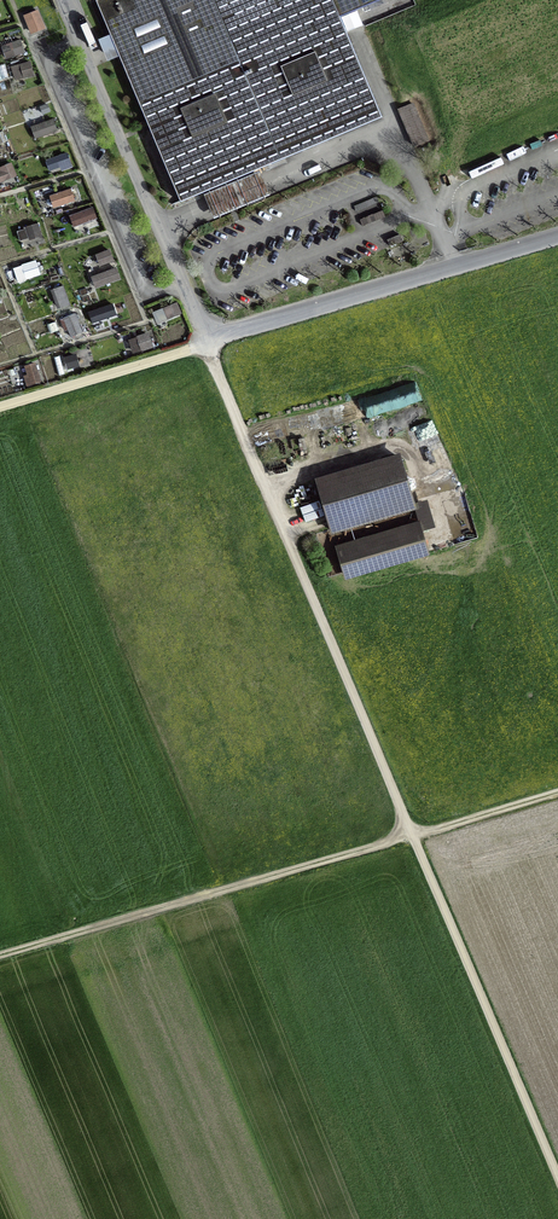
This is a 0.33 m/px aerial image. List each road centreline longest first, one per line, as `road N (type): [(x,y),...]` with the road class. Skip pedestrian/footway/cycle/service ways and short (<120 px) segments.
road 1 (track): [(557,1180),(208,339)]
road 2 (track): [(557,792),(0,955)]
road 3 (residential): [(208,339),(60,0)]
road 4 (residential): [(208,339),(557,235)]
road 5 (track): [(0,406),(208,339)]
road 6 (track): [(0,30),(22,24),(84,171)]
road 7 (track): [(0,365),(146,321),(141,308)]
road 8 (track): [(141,308),(84,171)]

